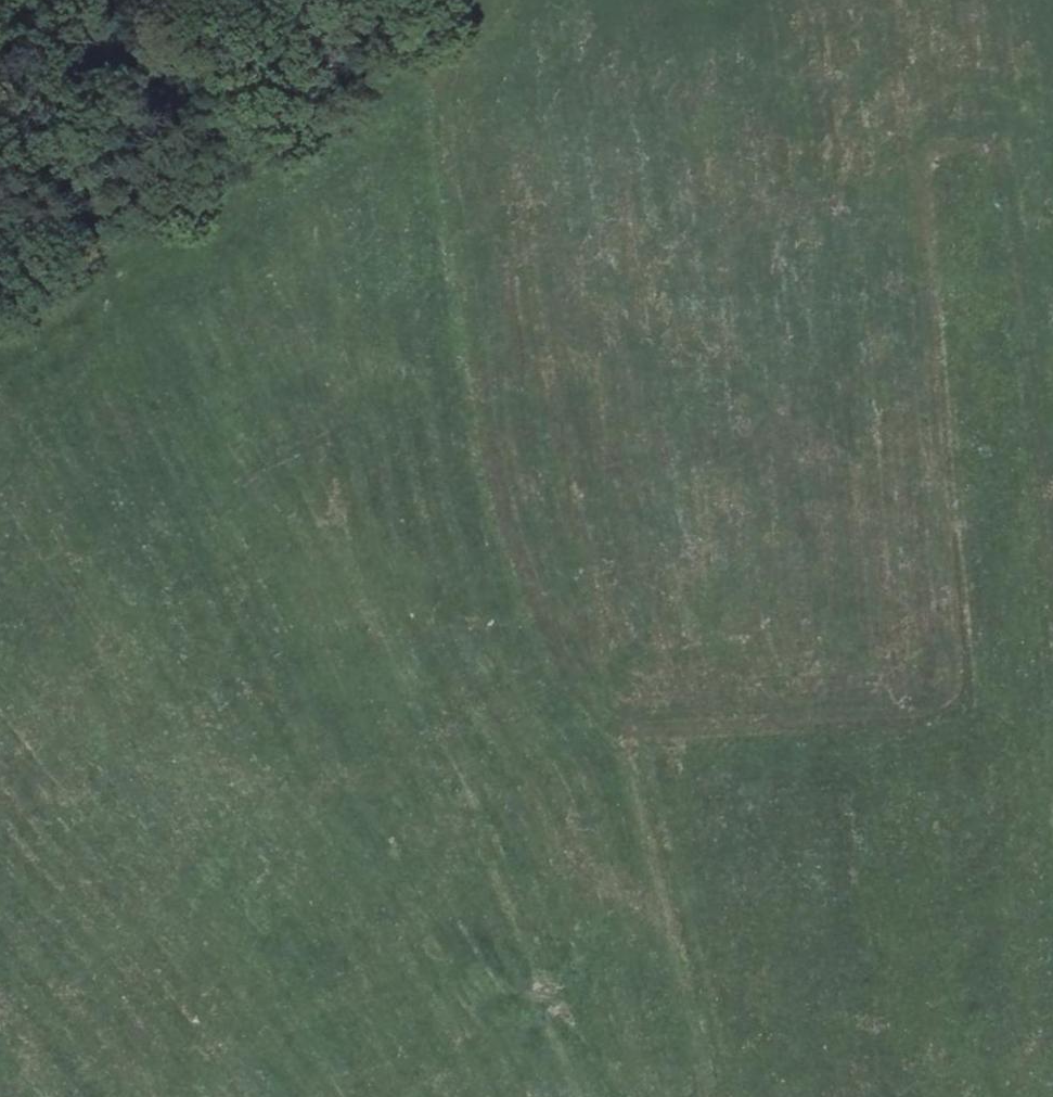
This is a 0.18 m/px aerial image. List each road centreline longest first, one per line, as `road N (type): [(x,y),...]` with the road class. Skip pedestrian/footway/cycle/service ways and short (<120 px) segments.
road 1 (track): [(411,0),(347,72),(249,152),(171,187),(90,246),(0,280)]

